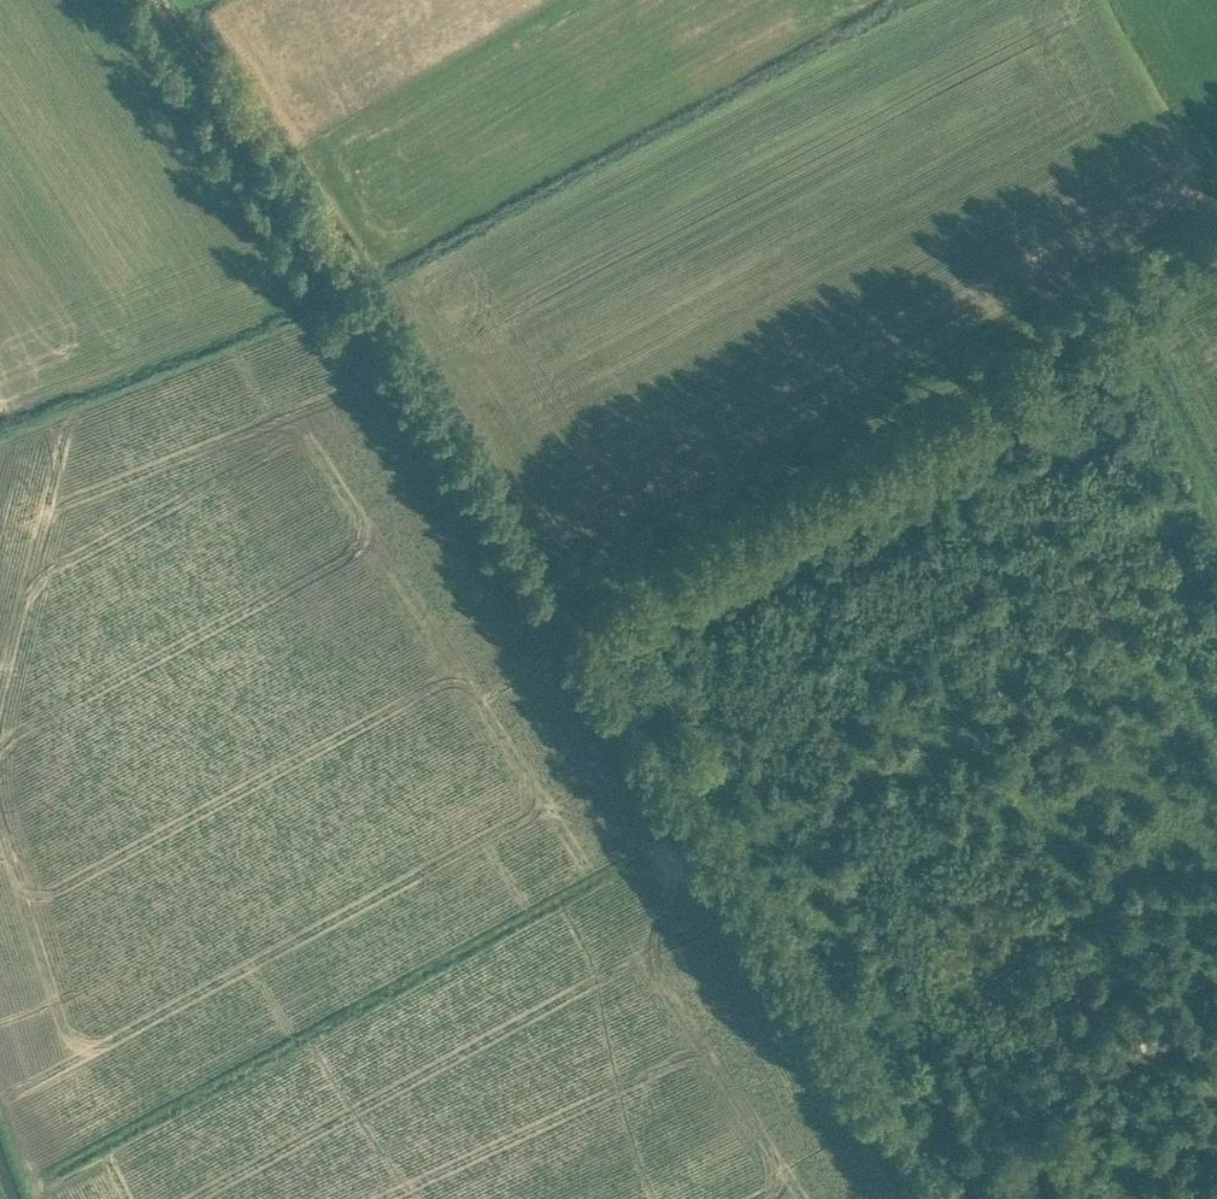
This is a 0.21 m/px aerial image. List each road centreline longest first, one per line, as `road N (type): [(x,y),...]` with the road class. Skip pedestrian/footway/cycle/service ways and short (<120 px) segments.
road 1 (track): [(1216,232),(543,598)]
road 2 (track): [(543,598),(935,1198)]
road 3 (track): [(153,0),(543,598)]

